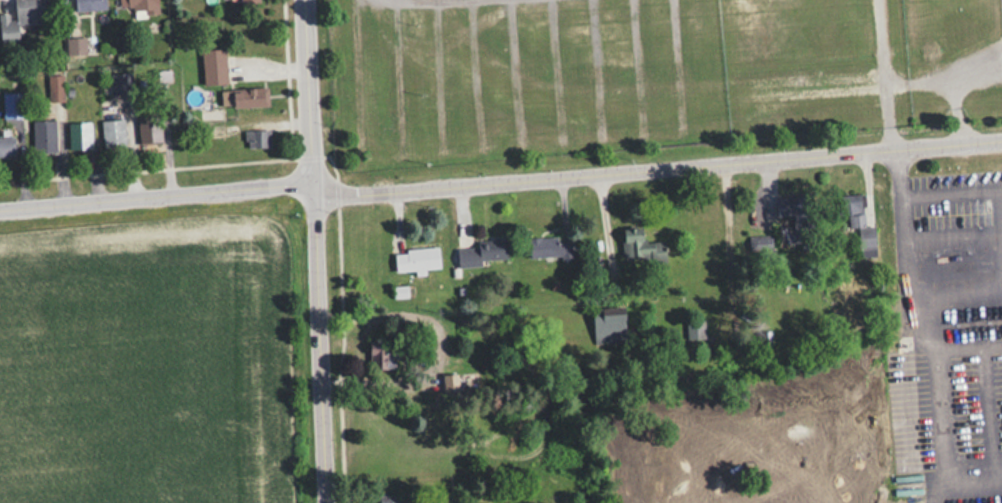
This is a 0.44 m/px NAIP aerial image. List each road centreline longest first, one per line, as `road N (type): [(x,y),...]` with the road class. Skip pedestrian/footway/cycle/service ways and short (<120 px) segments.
road 1 (residential): [(311,183),(337,193),(1001,140)]
road 2 (residential): [(323,502),(303,0)]
road 3 (residential): [(0,215),(311,183)]

